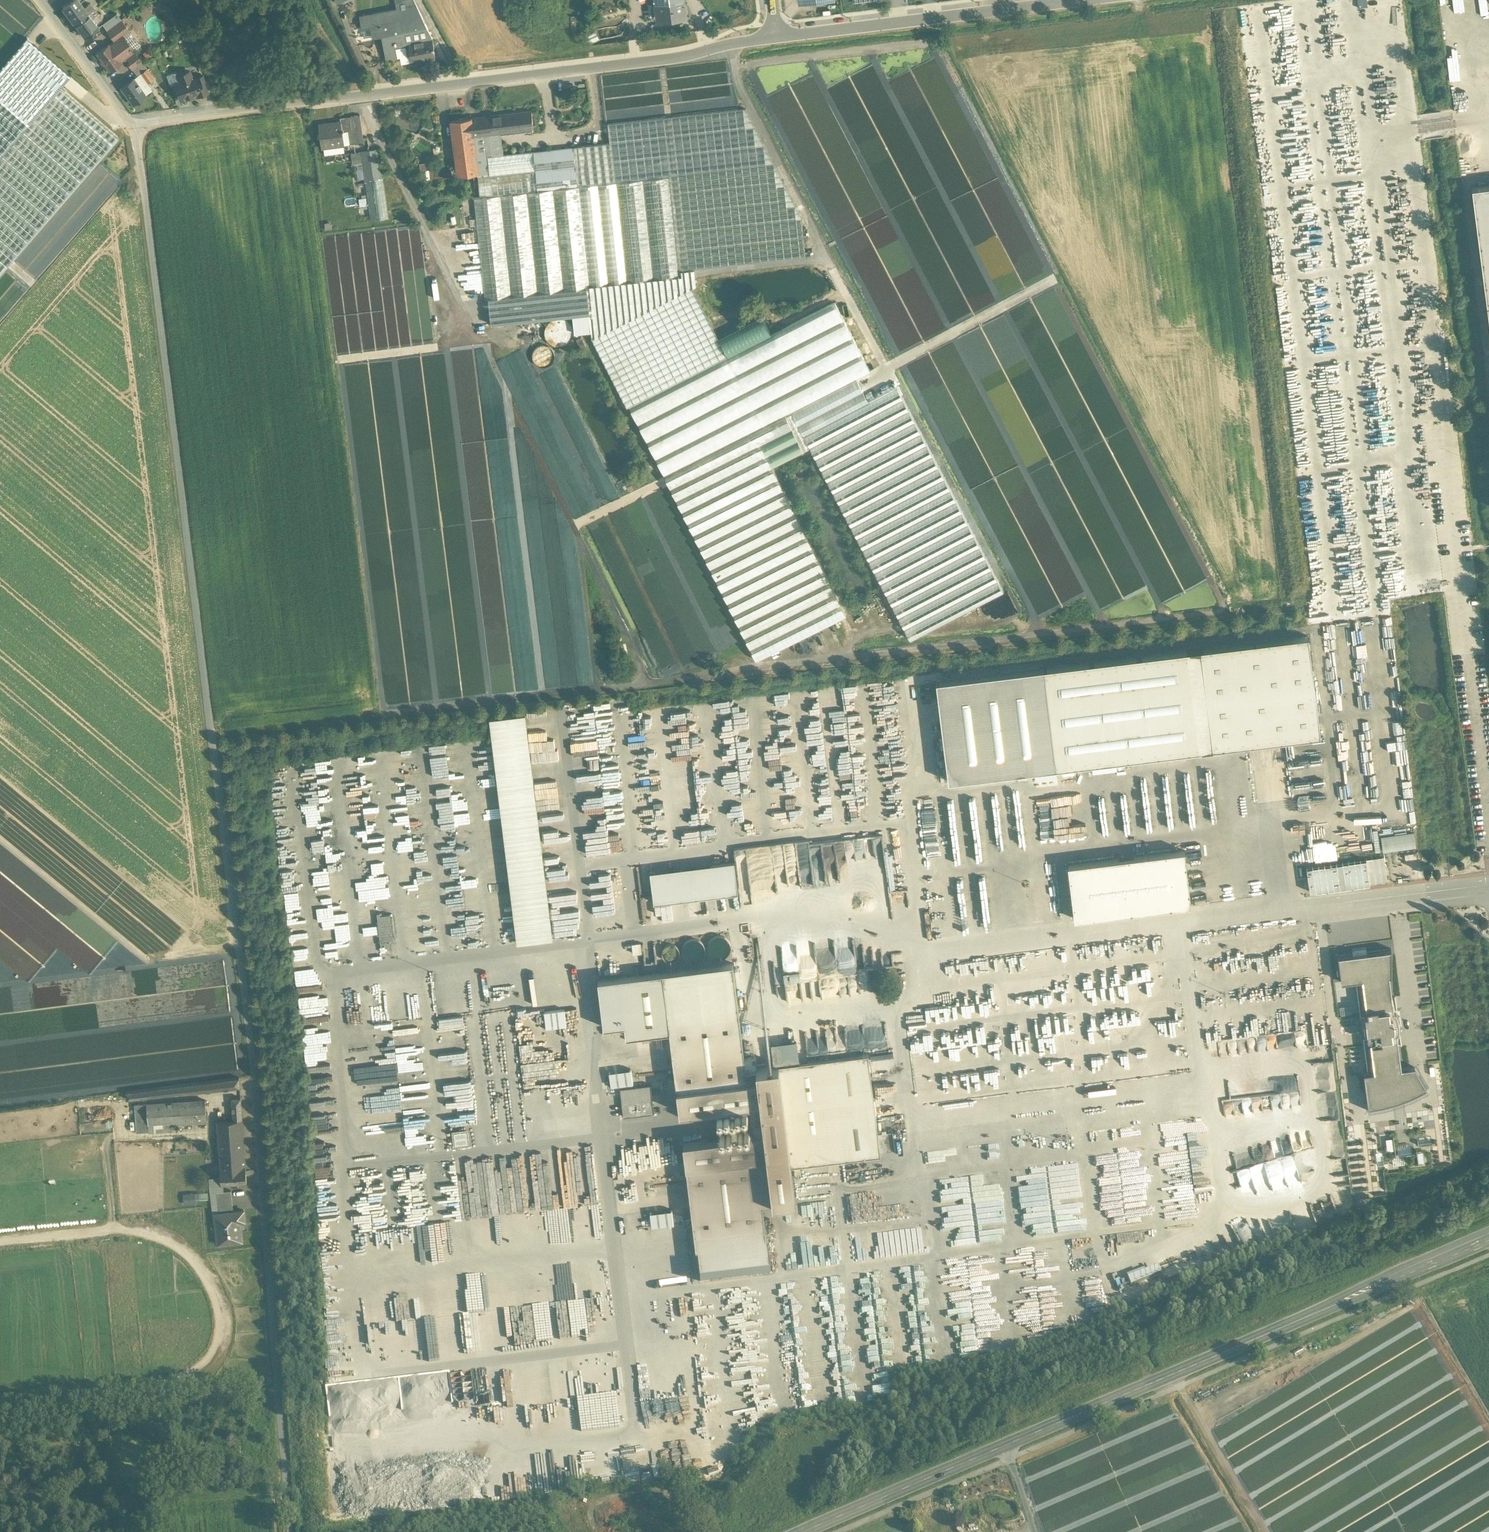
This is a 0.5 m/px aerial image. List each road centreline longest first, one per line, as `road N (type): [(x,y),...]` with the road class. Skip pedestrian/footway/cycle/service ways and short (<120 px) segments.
road 1 (unclassified): [(130,122),(254,1068),(290,1531)]
road 2 (unclassified): [(130,122),(779,38)]
road 3 (unclassified): [(1387,0),(1457,573)]
road 4 (secondary): [(1005,1445),(1488,1236)]
road 5 (unclassified): [(779,38),(1081,0)]
road 6 (secondary): [(803,1531),(1005,1445)]
road 7 (residential): [(41,0),(130,122)]

